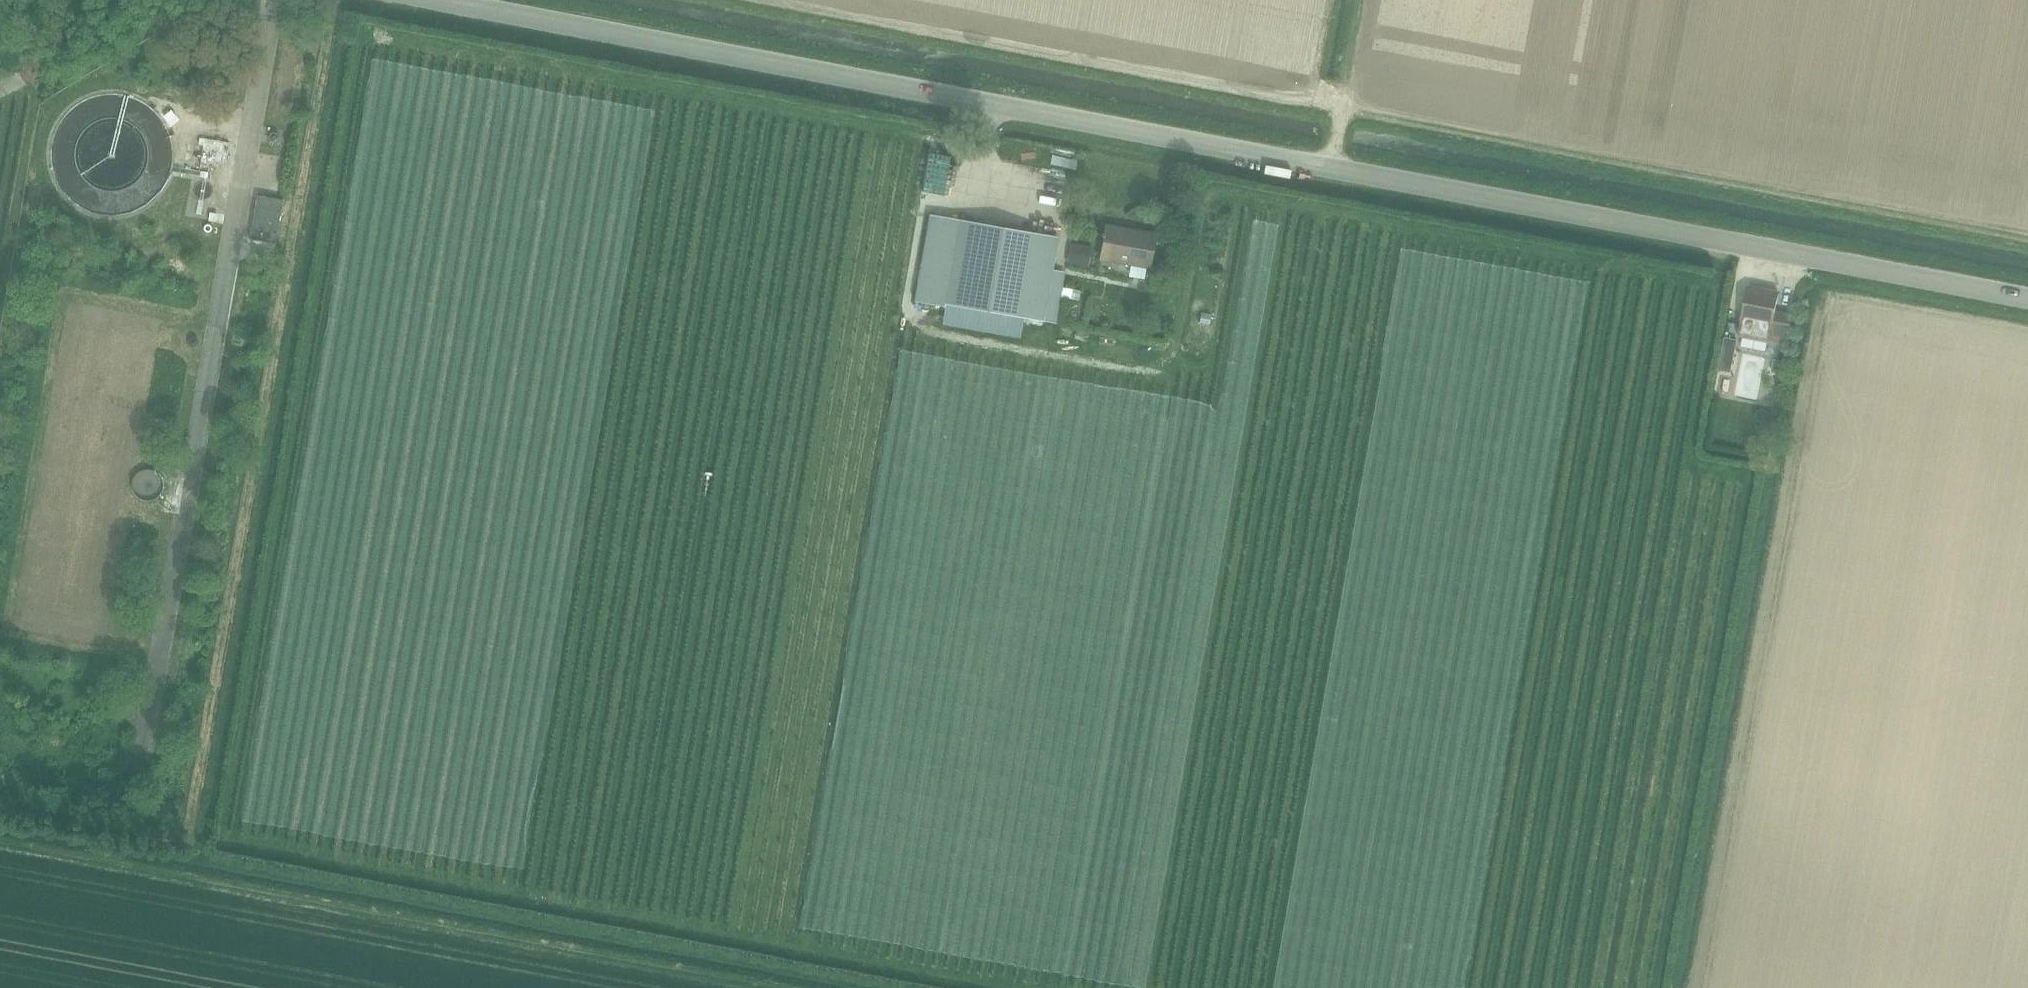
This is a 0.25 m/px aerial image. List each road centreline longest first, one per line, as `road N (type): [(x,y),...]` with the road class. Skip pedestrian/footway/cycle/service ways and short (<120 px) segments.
road 1 (unclassified): [(2027,297),(451,0)]

